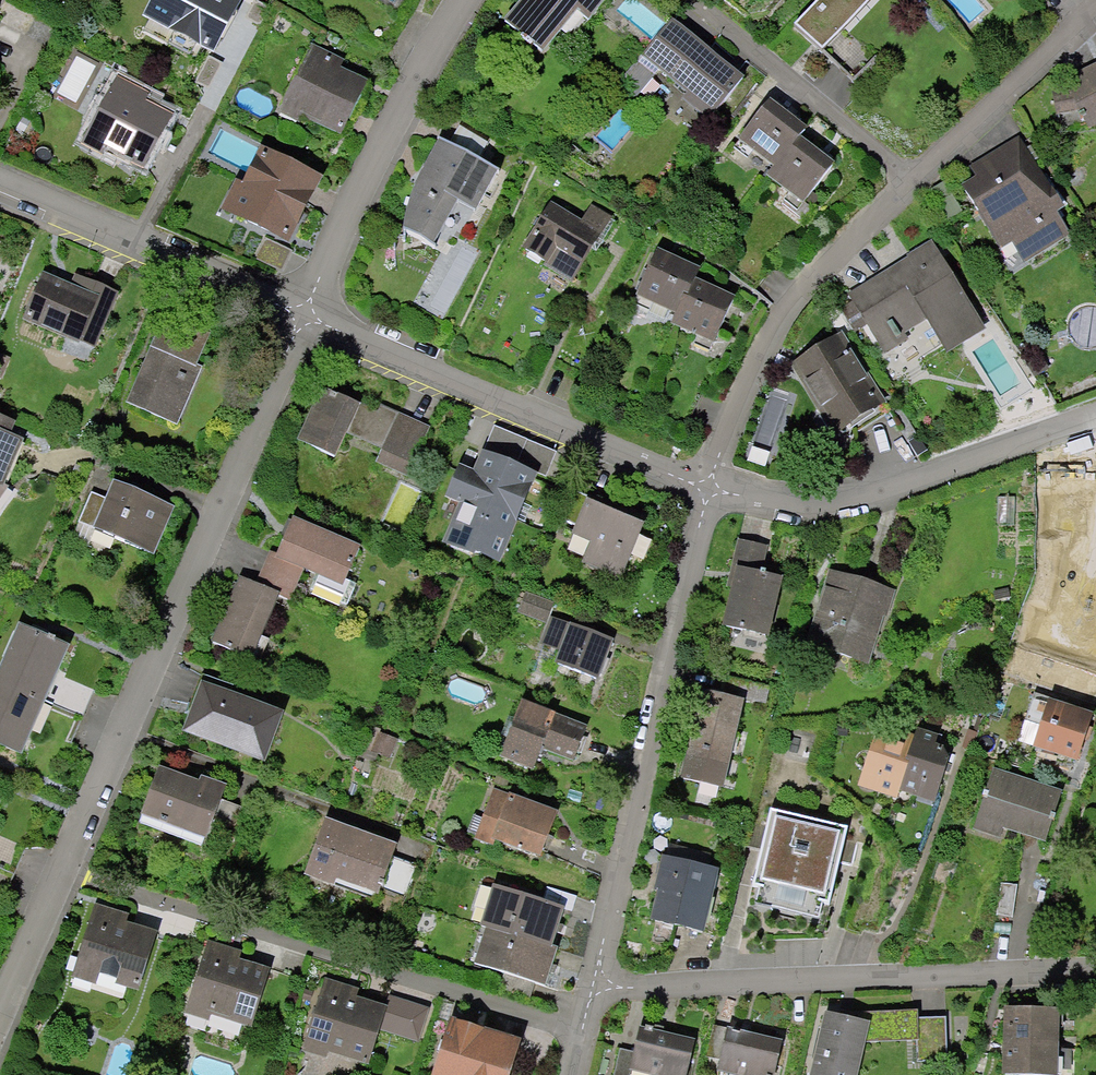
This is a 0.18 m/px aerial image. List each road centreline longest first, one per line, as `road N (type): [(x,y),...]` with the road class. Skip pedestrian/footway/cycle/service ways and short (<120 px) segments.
road 1 (residential): [(55,875),(309,314)]
road 2 (residential): [(55,875),(579,1031)]
road 3 (residential): [(590,985),(710,488)]
road 4 (residential): [(590,985),(663,992),(1095,969)]
road 5 (residential): [(710,488),(309,314)]
road 6 (residential): [(1095,418),(881,493),(823,505),(710,488)]
road 7 (residential): [(710,488),(783,319),(917,183)]
road 8 (residential): [(309,314),(378,162),(468,0)]
road 9 (residential): [(309,314),(0,182)]
road 10 (residential): [(917,183),(697,0)]
road 11 (residential): [(917,183),(1095,13)]
road 12 (residential): [(0,996),(55,875)]

